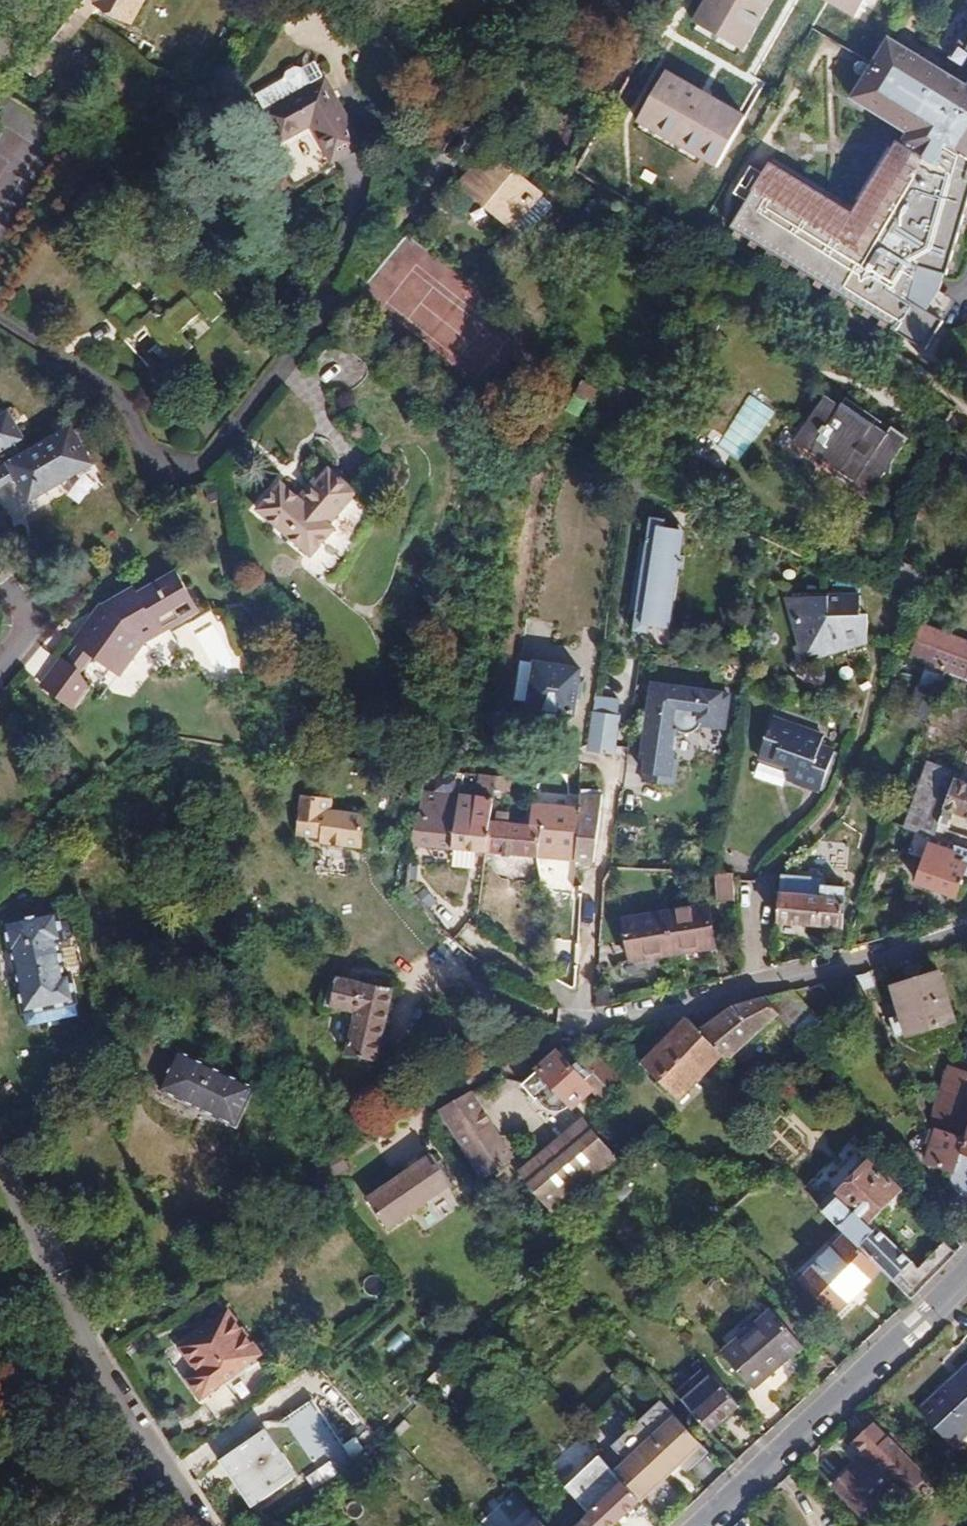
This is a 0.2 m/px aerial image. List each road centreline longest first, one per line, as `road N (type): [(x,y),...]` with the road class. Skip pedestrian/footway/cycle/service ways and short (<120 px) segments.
road 1 (residential): [(0,315),(113,387),(158,466),(192,475),(215,455),(331,293),(355,214),(354,175)]
road 2 (residential): [(966,925),(889,953),(568,1027)]
road 3 (residential): [(0,1171),(101,1389),(192,1525)]
road 4 (residential): [(693,1525),(966,1254)]

